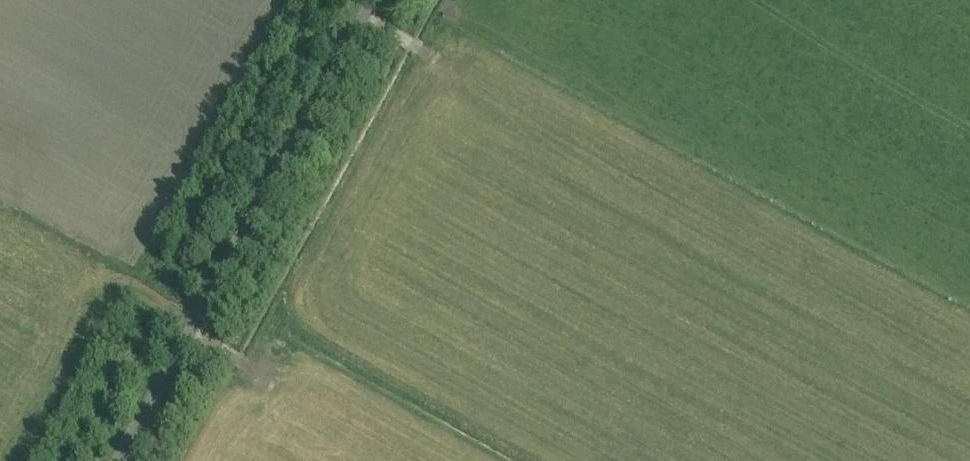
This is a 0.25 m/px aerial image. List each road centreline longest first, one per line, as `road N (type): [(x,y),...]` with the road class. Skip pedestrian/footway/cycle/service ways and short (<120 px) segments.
road 1 (unclassified): [(118,460),(372,0)]

